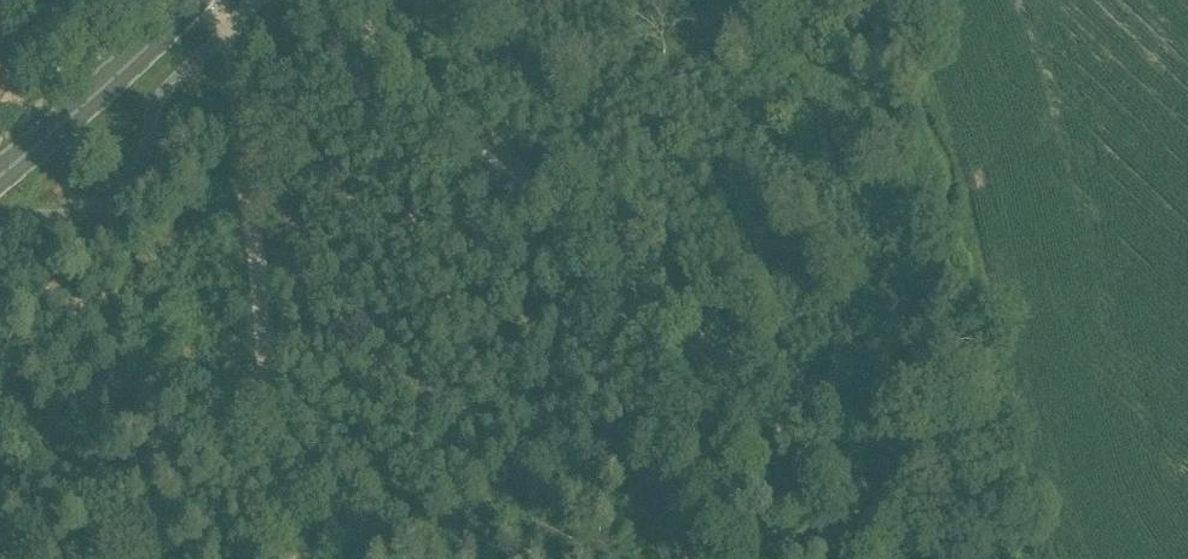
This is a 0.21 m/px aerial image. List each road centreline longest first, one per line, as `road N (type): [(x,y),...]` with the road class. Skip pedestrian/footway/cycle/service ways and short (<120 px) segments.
road 1 (unclassified): [(932,558),(334,0)]
road 2 (track): [(281,558),(237,75),(227,31),(205,0)]
road 3 (primary): [(0,172),(194,0)]

